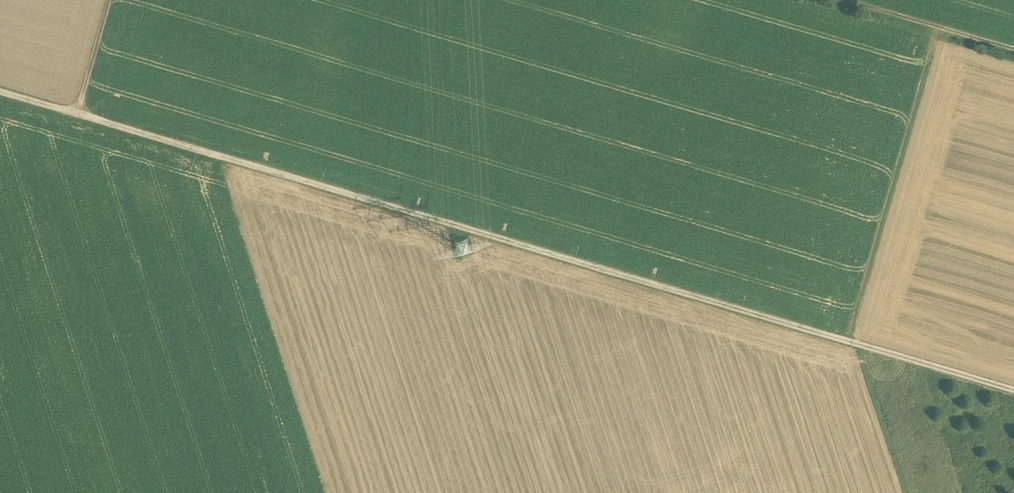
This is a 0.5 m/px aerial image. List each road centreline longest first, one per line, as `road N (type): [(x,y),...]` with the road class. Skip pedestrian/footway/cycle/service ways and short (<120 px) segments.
road 1 (track): [(848,341),(76,115)]
road 2 (track): [(938,27),(848,341),(1013,390)]
road 3 (track): [(845,0),(1013,50)]

